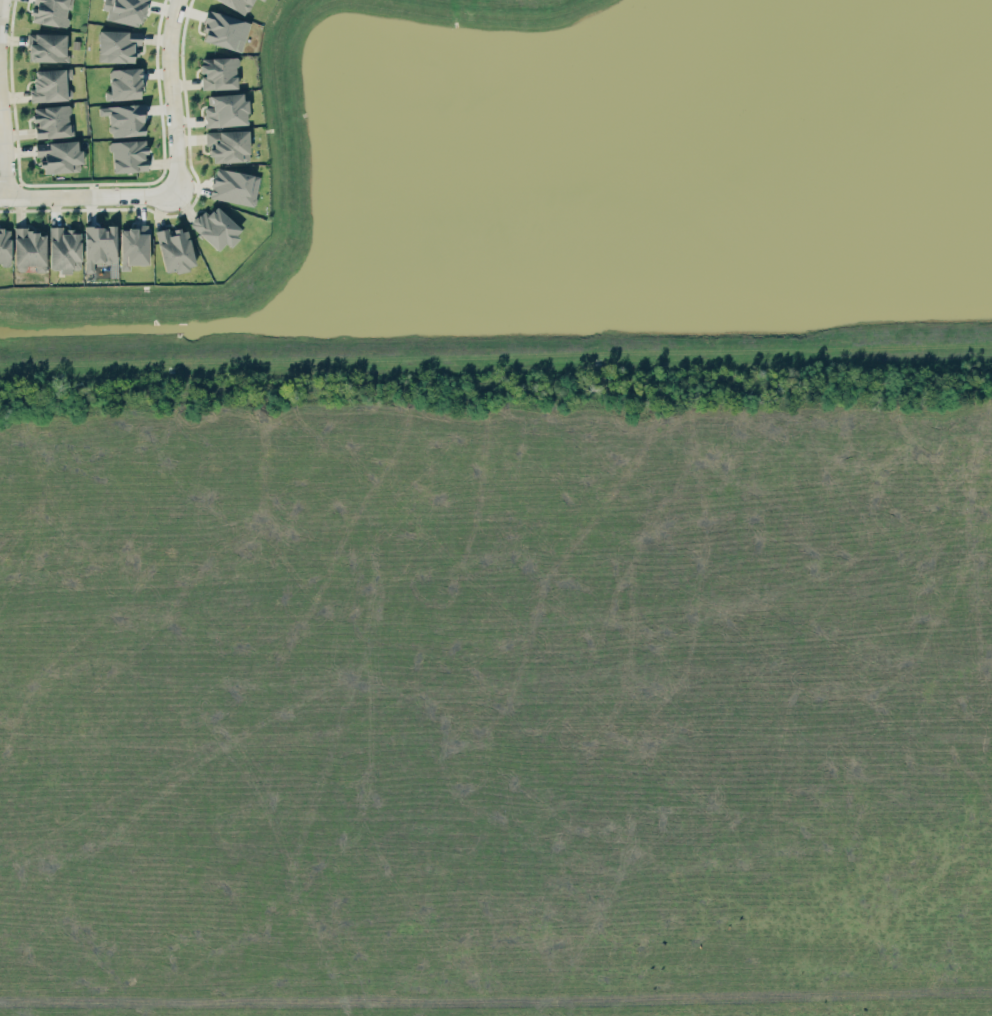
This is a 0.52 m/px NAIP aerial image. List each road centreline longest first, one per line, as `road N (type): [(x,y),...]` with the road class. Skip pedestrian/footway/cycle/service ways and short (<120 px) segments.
road 1 (residential): [(179,0),(171,67),(180,195)]
road 2 (residential): [(180,195),(0,196)]
road 3 (residential): [(0,72),(8,196)]

